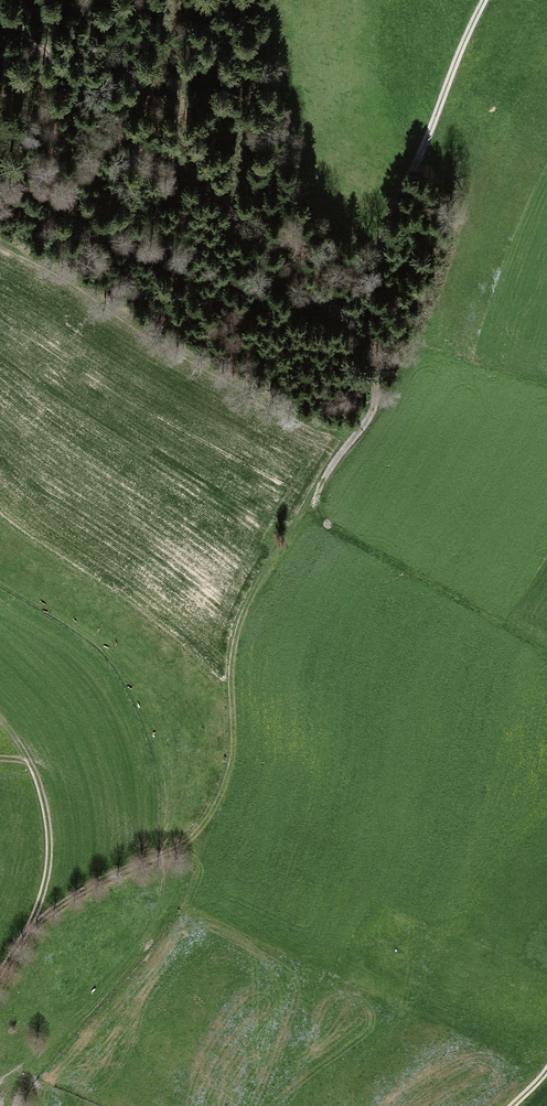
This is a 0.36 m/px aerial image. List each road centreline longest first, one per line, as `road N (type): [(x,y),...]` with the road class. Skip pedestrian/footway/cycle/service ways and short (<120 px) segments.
road 1 (track): [(30,932),(84,889),(176,849),(216,808),(234,748),(233,685),(244,618),(376,400),(370,351),(329,297)]
road 2 (track): [(0,724),(40,787),(48,839),(46,884),(30,932),(0,973)]
road 3 (track): [(125,129),(141,91),(204,30),(218,0)]

